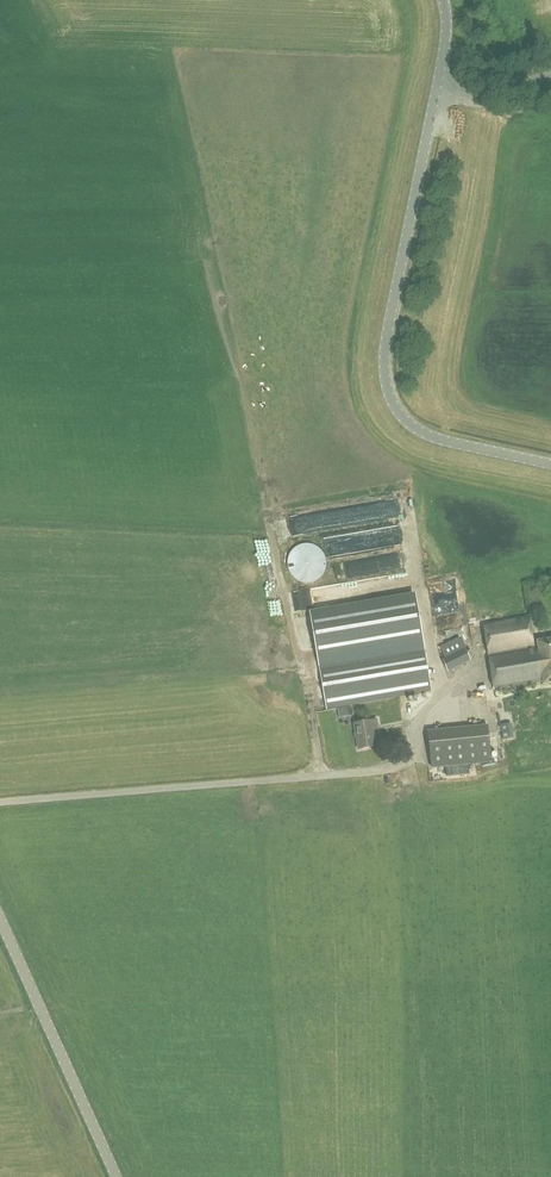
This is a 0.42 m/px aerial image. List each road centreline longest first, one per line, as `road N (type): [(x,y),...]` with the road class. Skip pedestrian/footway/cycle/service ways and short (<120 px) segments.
road 1 (tertiary): [(550,464),(423,433),(398,413),(389,389),(387,335),(443,57),(440,0)]
road 2 (tertiary): [(116,1176),(0,923)]

